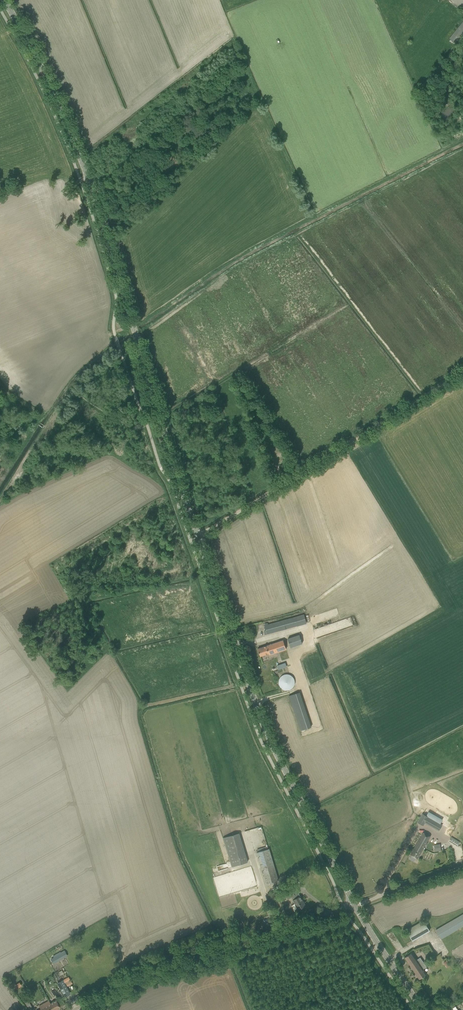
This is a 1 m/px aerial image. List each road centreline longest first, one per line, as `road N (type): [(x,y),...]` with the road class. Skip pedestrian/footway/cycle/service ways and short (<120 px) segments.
road 1 (unclassified): [(354,903),(266,731),(187,507),(85,170),(4,0)]
road 2 (track): [(462,373),(198,536)]
road 3 (unclassified): [(75,1009),(134,979),(354,903)]
road 4 (track): [(241,63),(178,130),(93,192)]
road 5 (unclassified): [(423,1009),(354,903)]

